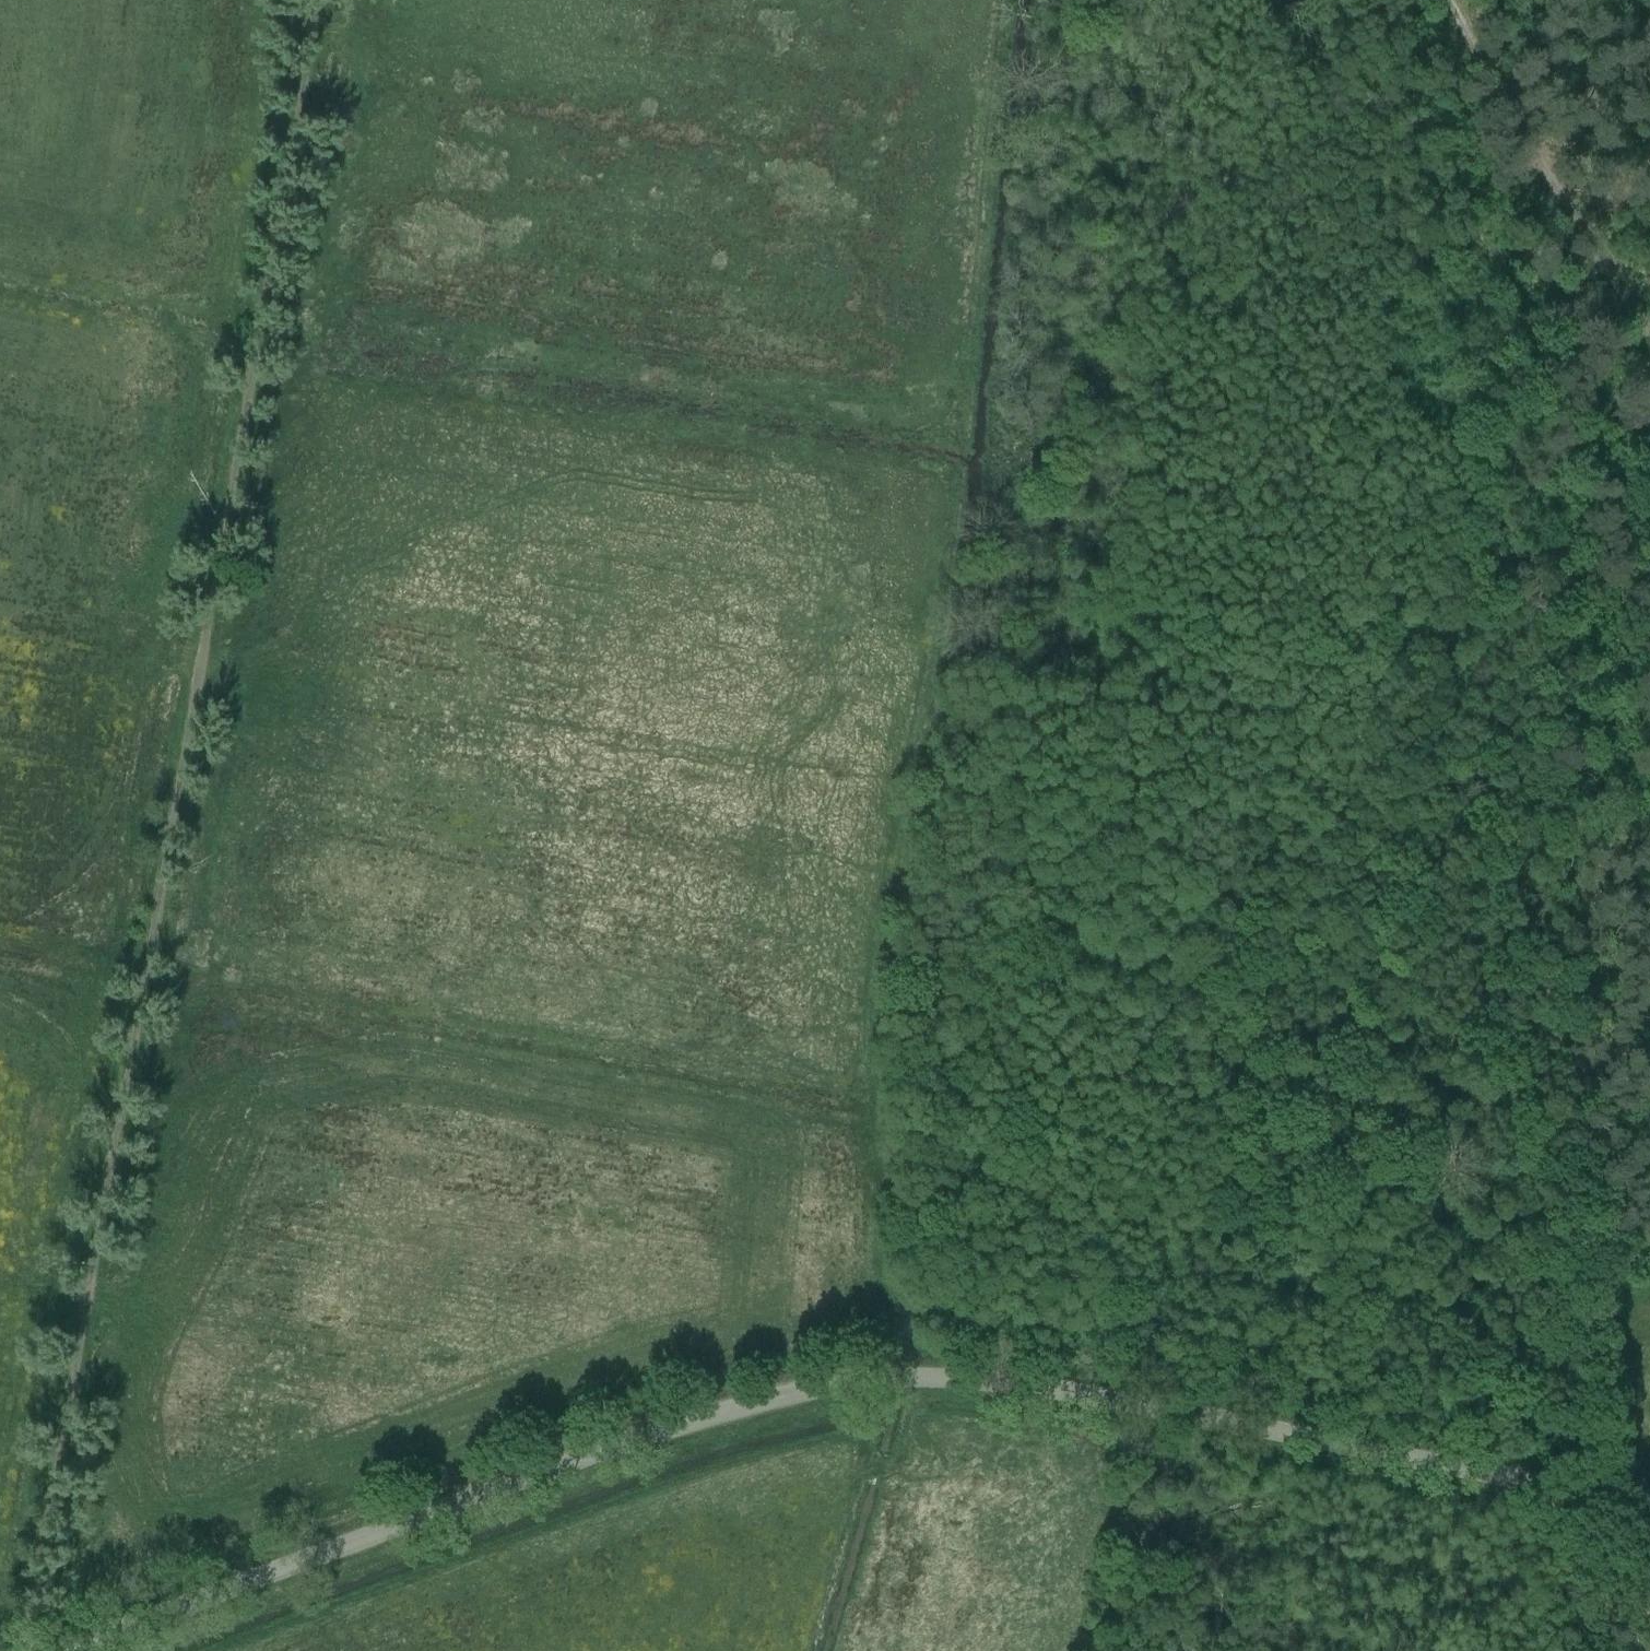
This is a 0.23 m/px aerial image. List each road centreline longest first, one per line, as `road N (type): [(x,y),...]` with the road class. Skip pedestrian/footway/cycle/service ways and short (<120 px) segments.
road 1 (tertiary): [(64,1650),(647,1434),(841,1383),(956,1382),(1145,1404),(1649,1499)]
road 2 (track): [(1448,0),(1649,345)]

